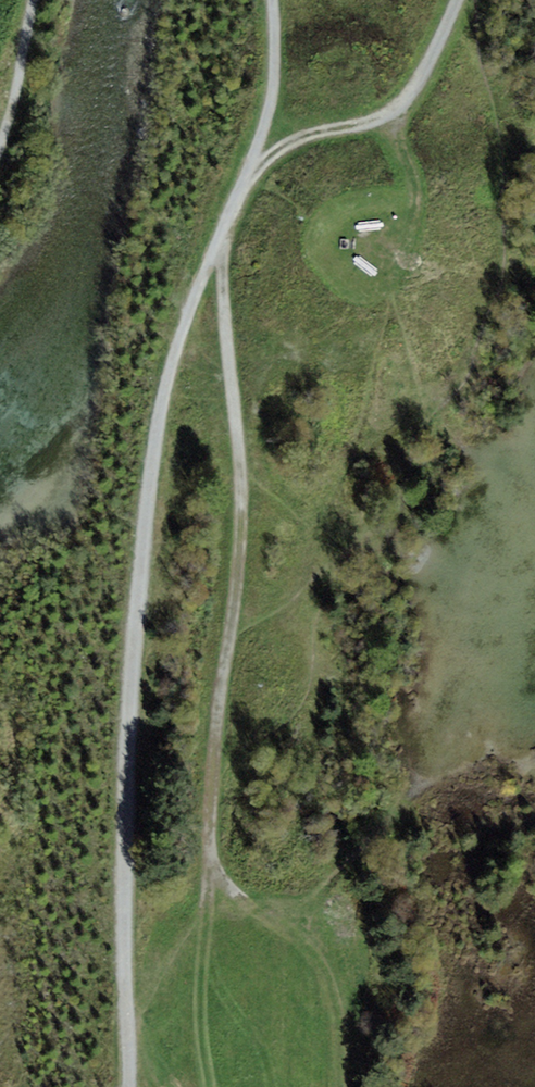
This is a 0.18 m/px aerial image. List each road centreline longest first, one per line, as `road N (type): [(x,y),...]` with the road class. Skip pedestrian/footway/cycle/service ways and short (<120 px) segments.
road 1 (track): [(129,1086),(128,763),(138,574),(155,446),(167,391),(275,97),(276,0)]
road 2 (track): [(218,244),(247,481),(212,749),(210,855),(236,896),(305,930)]
road 3 (track): [(457,0),(414,88),(393,110),(300,138),(249,170)]
road 4 (track): [(128,999),(184,927),(212,878),(210,855)]

